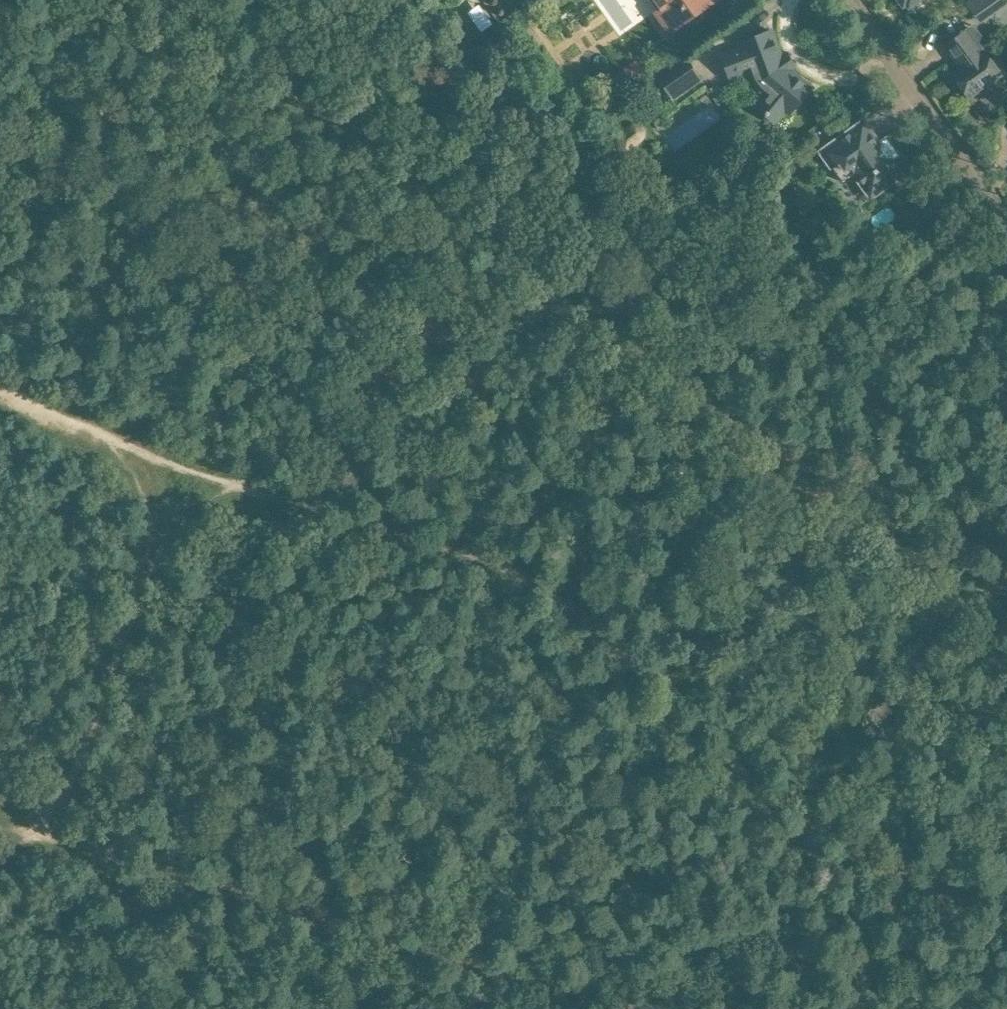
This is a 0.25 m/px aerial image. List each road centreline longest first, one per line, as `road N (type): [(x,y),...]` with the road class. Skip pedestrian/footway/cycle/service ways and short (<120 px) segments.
road 1 (residential): [(1006,228),(845,0)]

